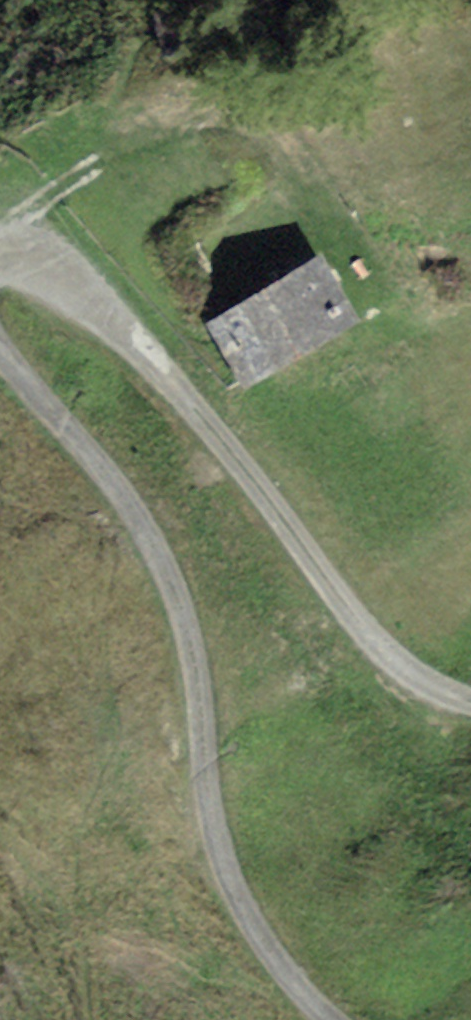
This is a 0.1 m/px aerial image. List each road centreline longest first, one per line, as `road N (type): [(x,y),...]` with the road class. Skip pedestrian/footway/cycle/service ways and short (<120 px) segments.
road 1 (track): [(0,357),(116,483),(168,564),(195,670),(202,785),(227,868),(269,964),(330,1019)]
road 2 (track): [(470,696),(426,681),(338,603),(258,487),(166,376),(61,277),(16,249),(0,251)]

